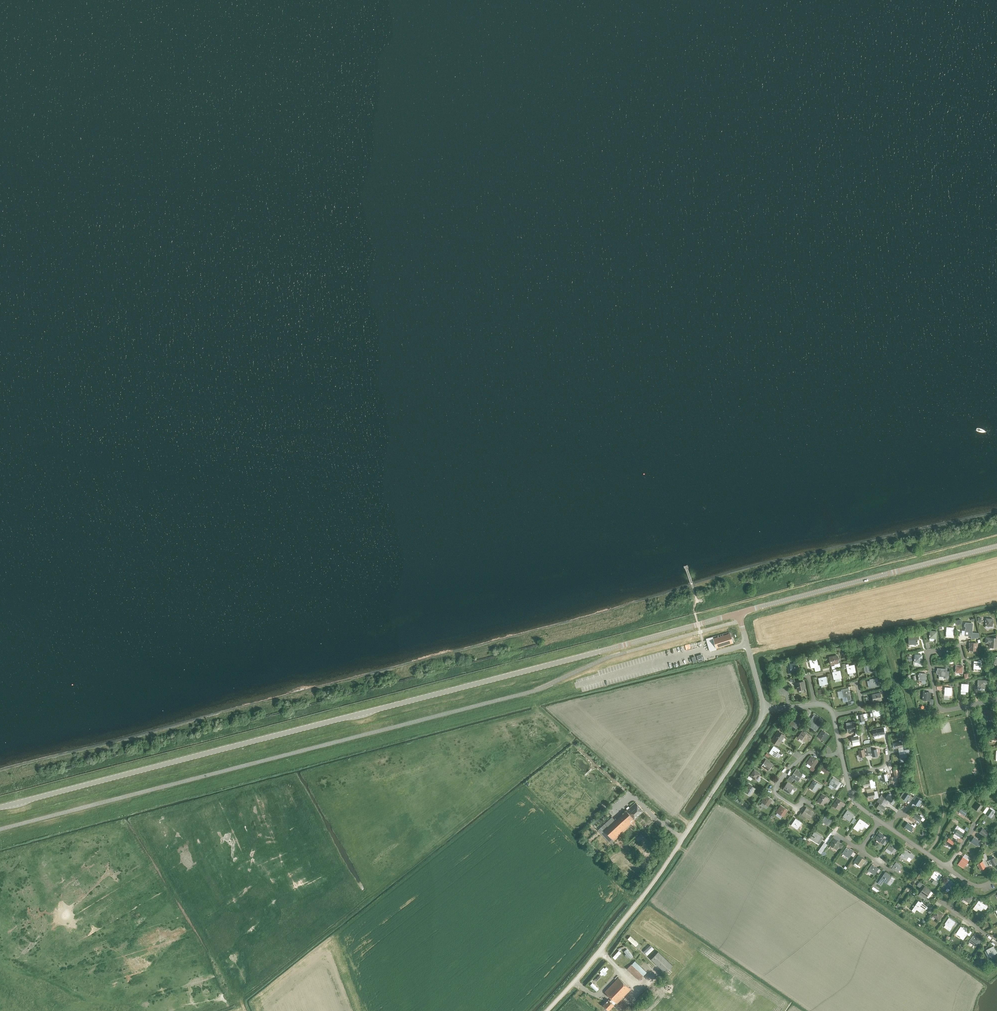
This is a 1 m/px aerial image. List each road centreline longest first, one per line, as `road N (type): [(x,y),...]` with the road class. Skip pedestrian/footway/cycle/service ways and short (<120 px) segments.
road 1 (tertiary): [(0,808),(738,613)]
road 2 (tertiary): [(546,1010),(647,892),(764,708)]
road 3 (tertiary): [(738,613),(996,546)]
road 4 (residential): [(996,699),(941,709),(927,652),(960,645),(963,658)]
road 5 (residential): [(805,799),(798,808),(775,786),(808,752),(841,752)]

